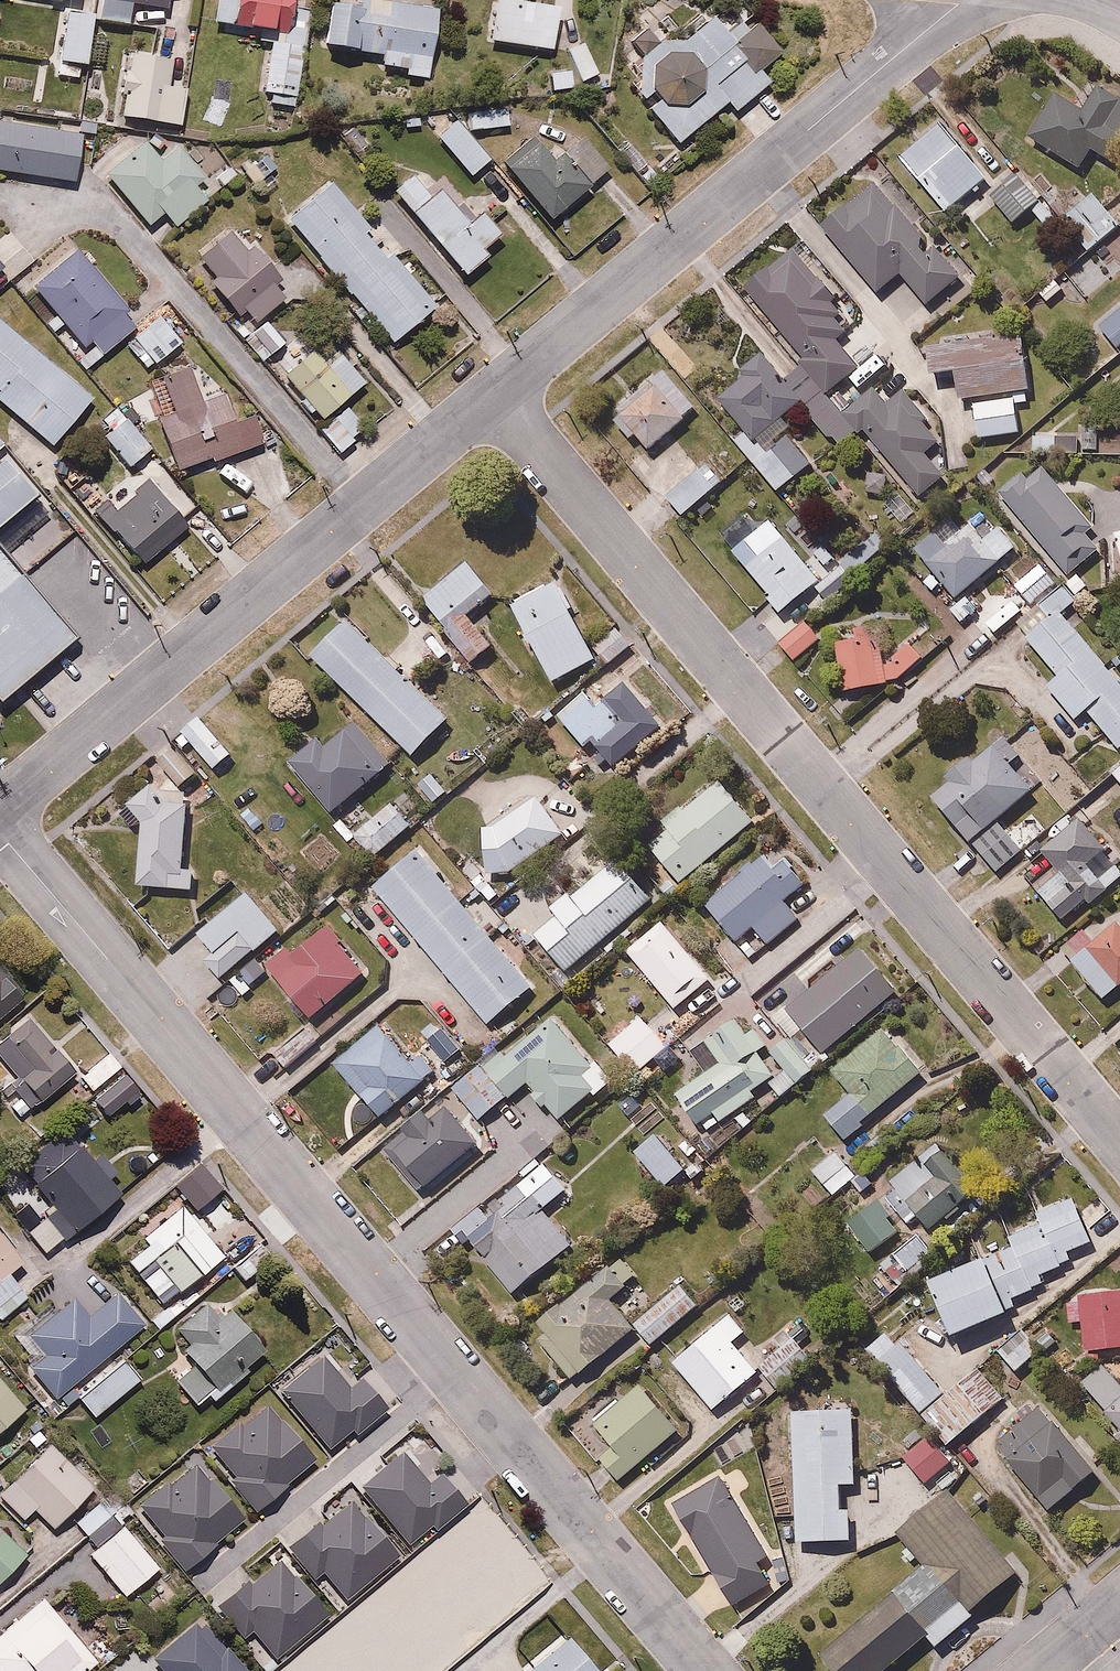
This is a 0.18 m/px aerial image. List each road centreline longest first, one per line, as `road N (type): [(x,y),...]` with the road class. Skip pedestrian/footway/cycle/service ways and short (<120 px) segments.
road 1 (residential): [(705,1670),(0,834)]
road 2 (residential): [(1119,1142),(491,392)]
road 3 (residential): [(491,392),(0,811)]
road 4 (residential): [(965,0),(491,392)]

